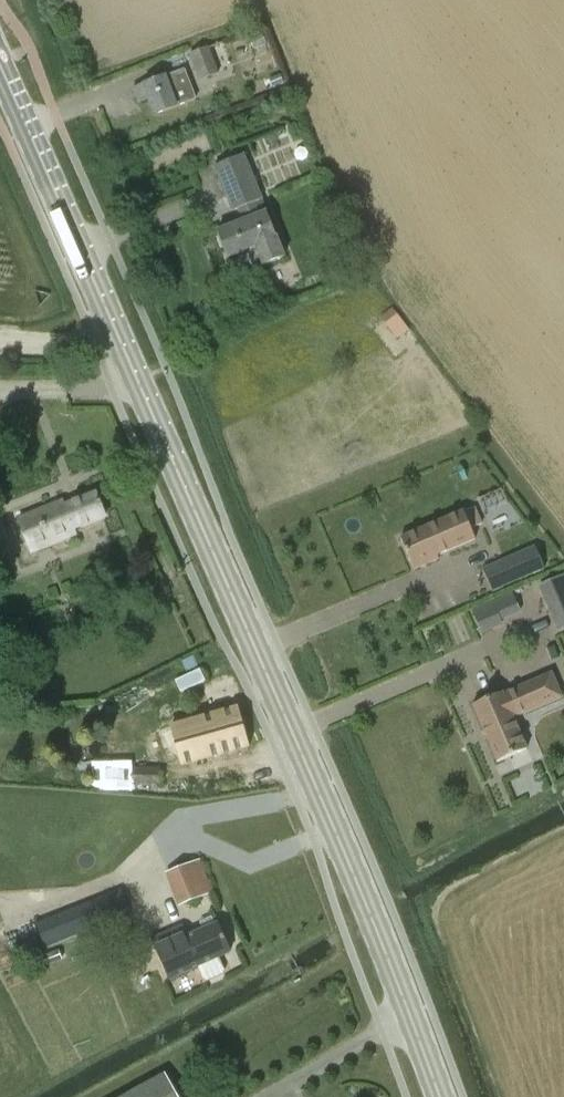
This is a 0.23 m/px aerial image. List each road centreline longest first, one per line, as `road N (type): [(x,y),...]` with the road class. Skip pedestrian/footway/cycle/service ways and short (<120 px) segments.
road 1 (secondary): [(444,1096),(367,901),(0,67)]

